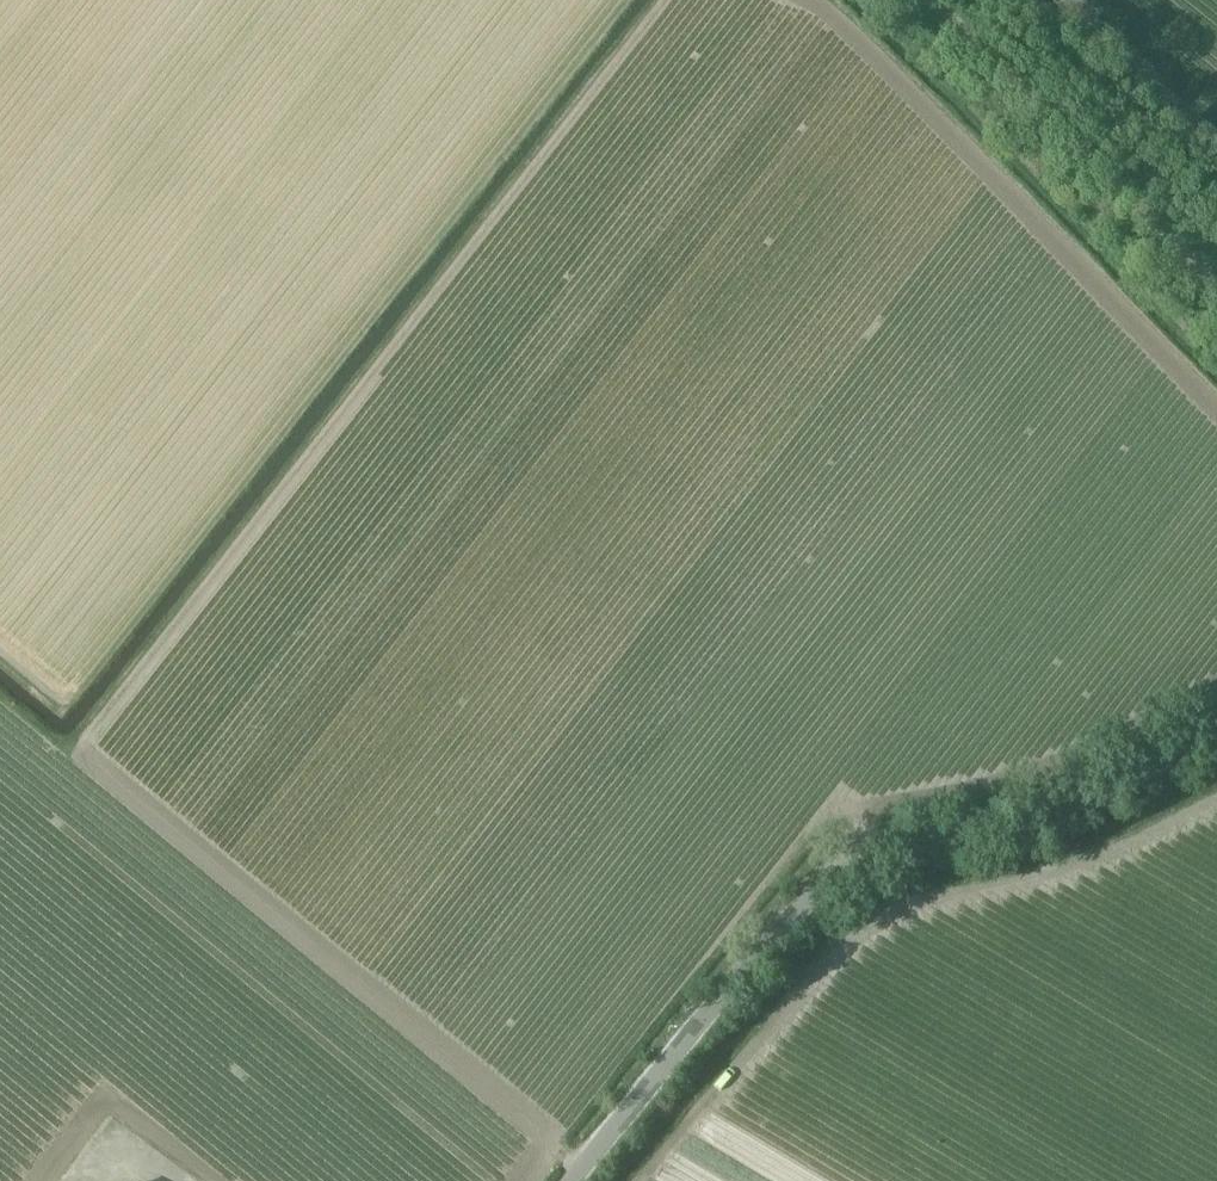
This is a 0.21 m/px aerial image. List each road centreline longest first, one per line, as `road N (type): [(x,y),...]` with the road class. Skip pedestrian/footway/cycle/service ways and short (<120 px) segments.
road 1 (residential): [(574,1180),(785,920),(865,862),(1080,799),(1216,718)]
road 2 (track): [(919,0),(1216,291)]

